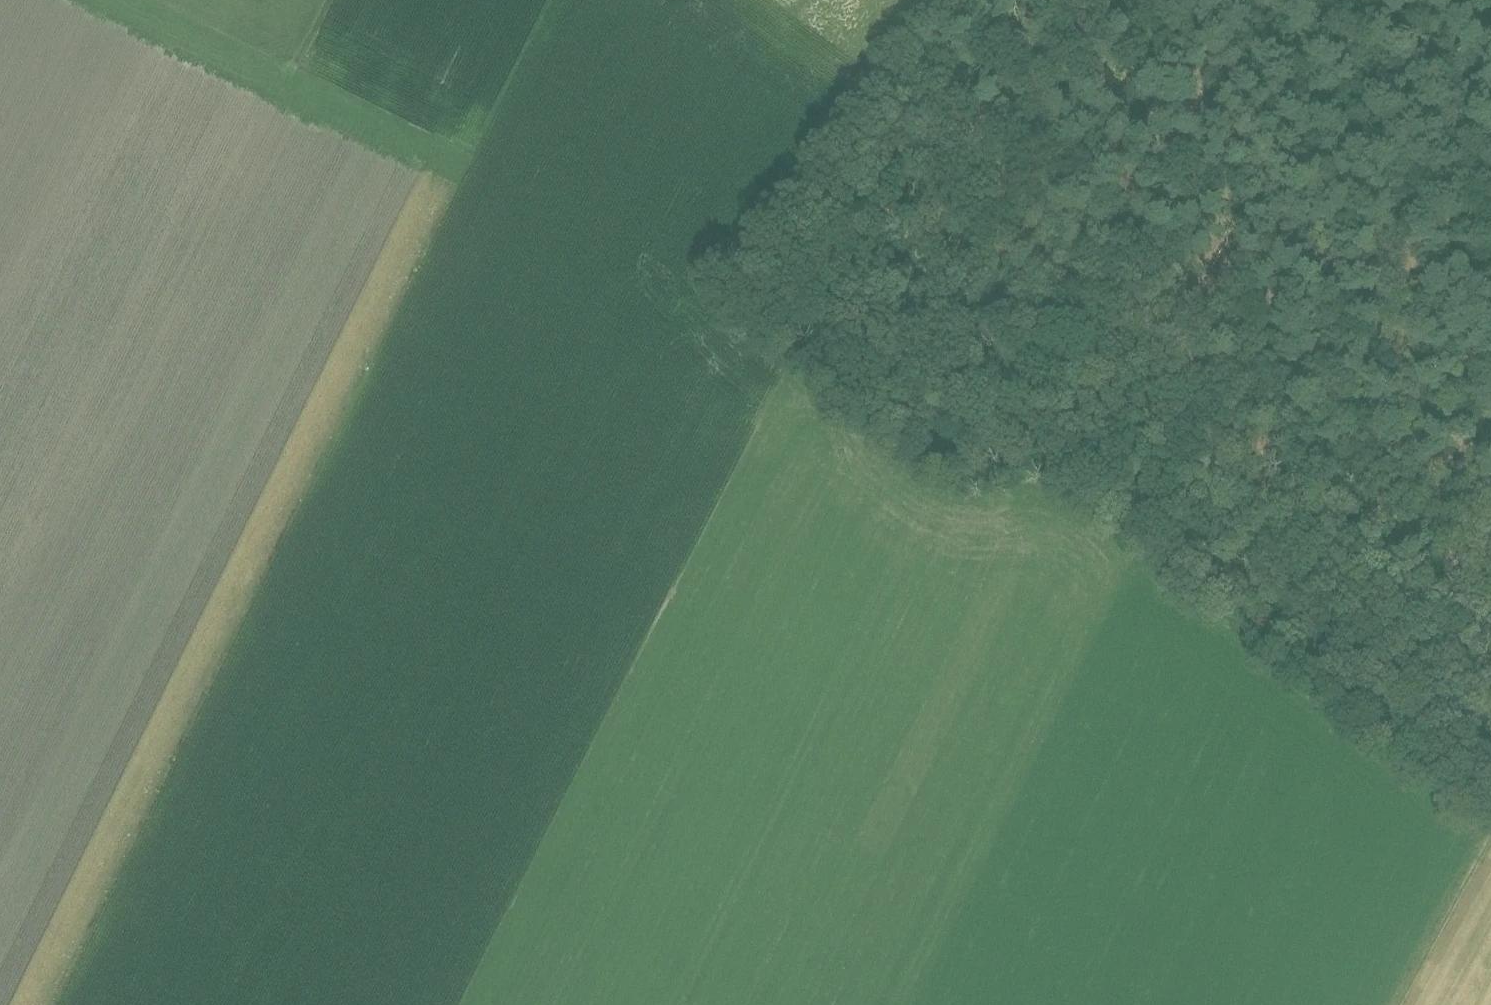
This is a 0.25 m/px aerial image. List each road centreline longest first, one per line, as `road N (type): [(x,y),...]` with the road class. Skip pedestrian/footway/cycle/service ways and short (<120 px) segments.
road 1 (track): [(1299,0),(1371,56),(1490,174)]

